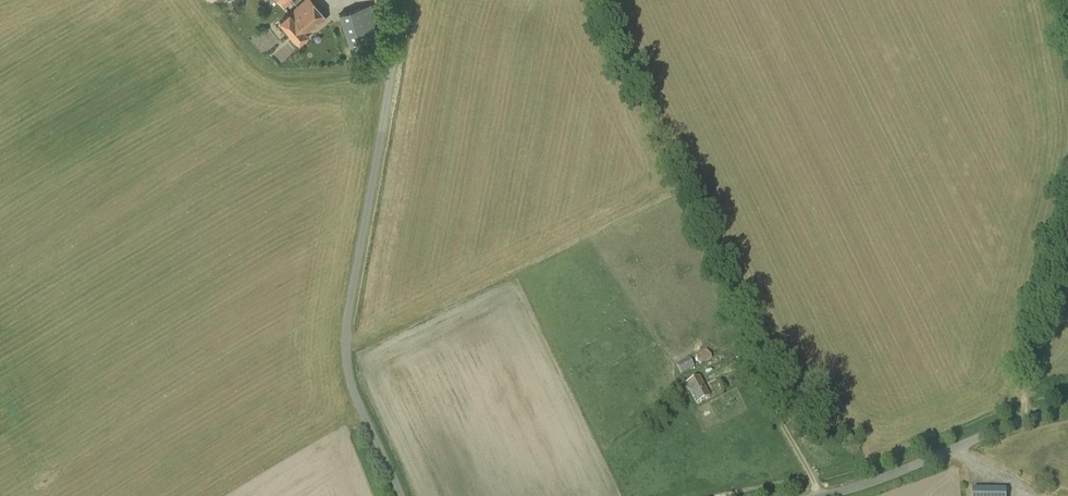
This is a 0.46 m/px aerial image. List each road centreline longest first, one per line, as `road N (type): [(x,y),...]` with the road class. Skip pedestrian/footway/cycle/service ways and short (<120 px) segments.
road 1 (unclassified): [(404,495),(351,381),(347,339),(407,0)]
road 2 (unclassified): [(814,495),(1067,407)]

